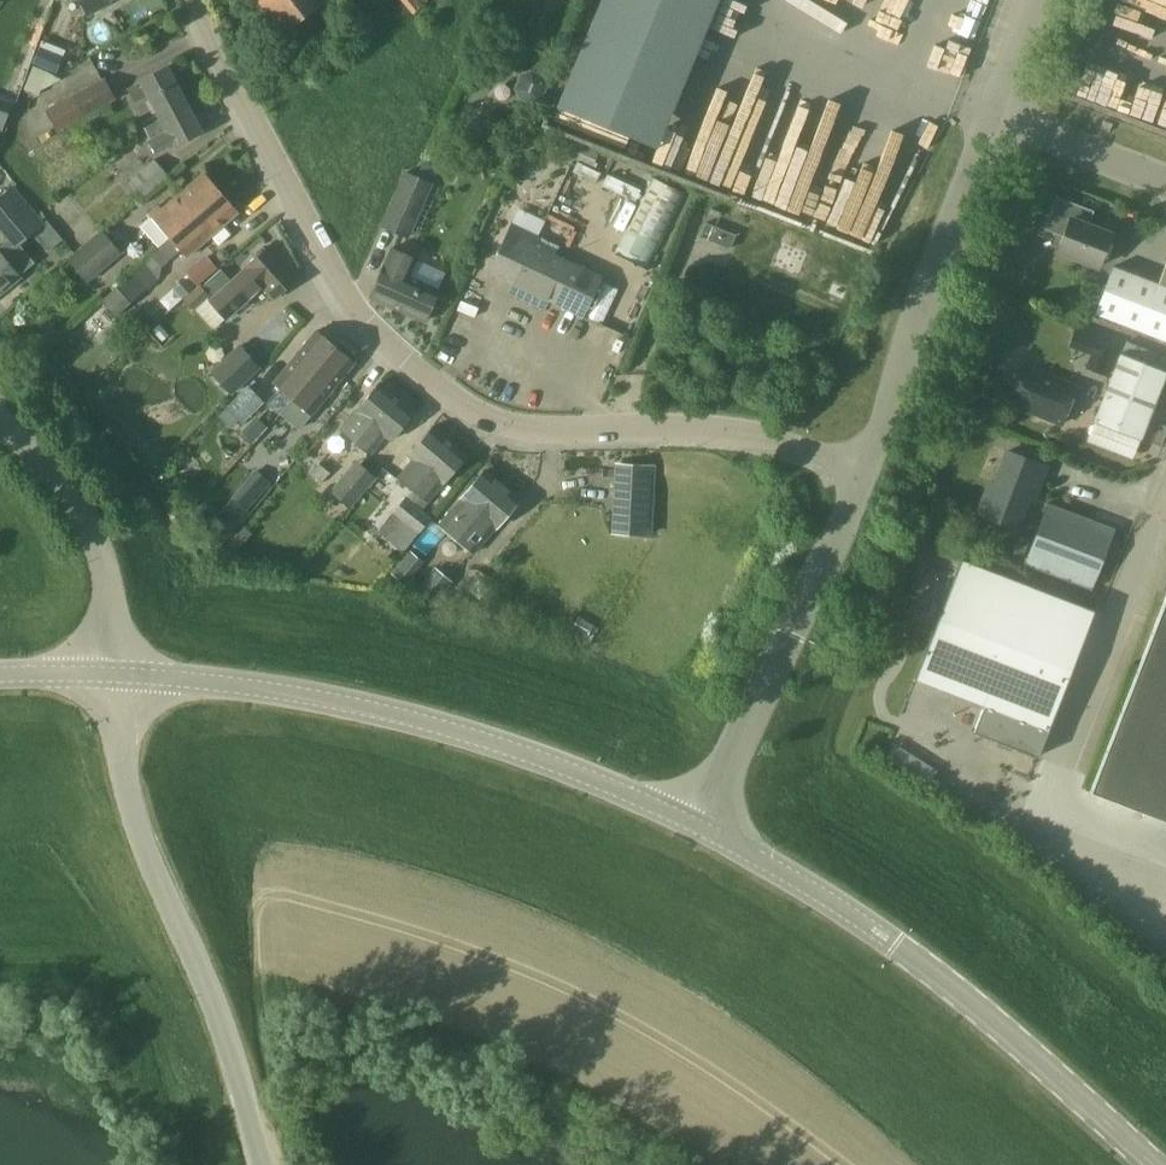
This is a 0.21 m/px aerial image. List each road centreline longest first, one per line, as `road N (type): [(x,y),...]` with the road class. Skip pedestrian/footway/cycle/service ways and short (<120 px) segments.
road 1 (residential): [(862,475),(810,444),(722,426),(561,431),(490,418),(425,379),(377,336),(189,0)]
road 2 (tertiary): [(702,828),(596,779),(423,722),(261,688),(116,675)]
road 3 (tertiary): [(1152,1164),(899,945),(702,828)]
road 4 (unclassified): [(262,1164),(221,1023),(139,846),(116,675)]
road 5 (unclassified): [(1165,850),(1060,809),(1051,790),(1165,501)]
road 6 (unclassified): [(702,828),(862,475)]
road 7 (unclassified): [(862,475),(994,116)]
road 8 (residential): [(116,675),(103,565),(91,530),(50,471),(0,423)]
road 9 (unclassified): [(1165,184),(994,116)]
road 10 (unclassified): [(994,116),(1039,0)]

